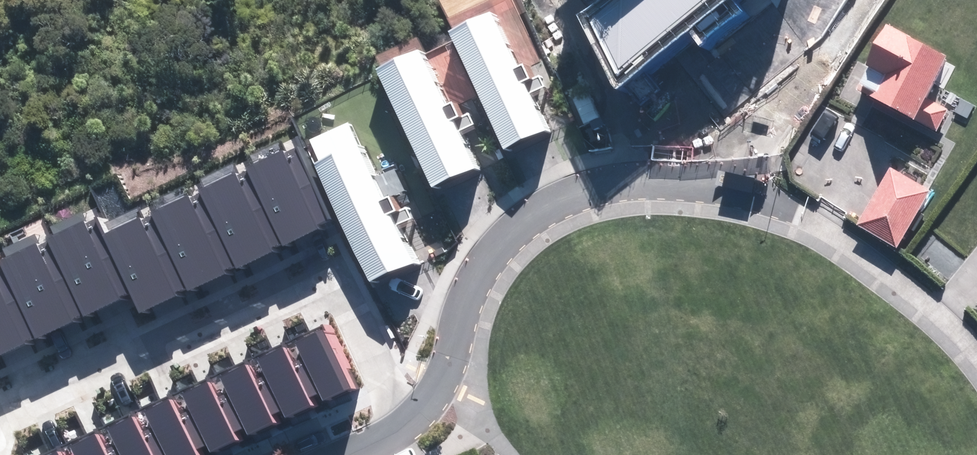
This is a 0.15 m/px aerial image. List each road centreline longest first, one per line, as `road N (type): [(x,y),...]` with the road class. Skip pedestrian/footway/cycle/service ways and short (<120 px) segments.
road 1 (residential): [(412,417),(335,282),(0,431)]
road 2 (residential): [(731,188),(613,189),(529,224),(470,307),(446,389),(412,417)]
road 3 (residential): [(976,352),(940,311),(862,249),(791,210)]

